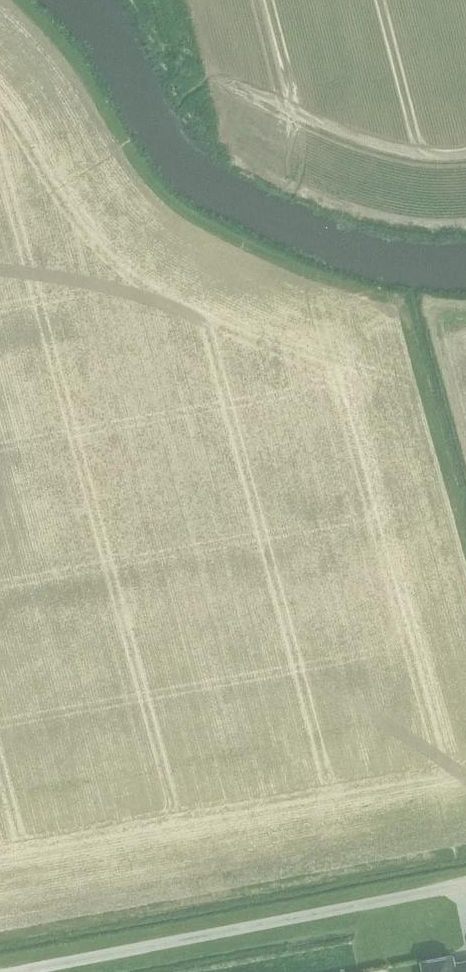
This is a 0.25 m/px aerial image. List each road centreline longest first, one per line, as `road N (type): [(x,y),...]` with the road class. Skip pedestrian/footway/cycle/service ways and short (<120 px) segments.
road 1 (unclassified): [(41,971),(465,894)]

